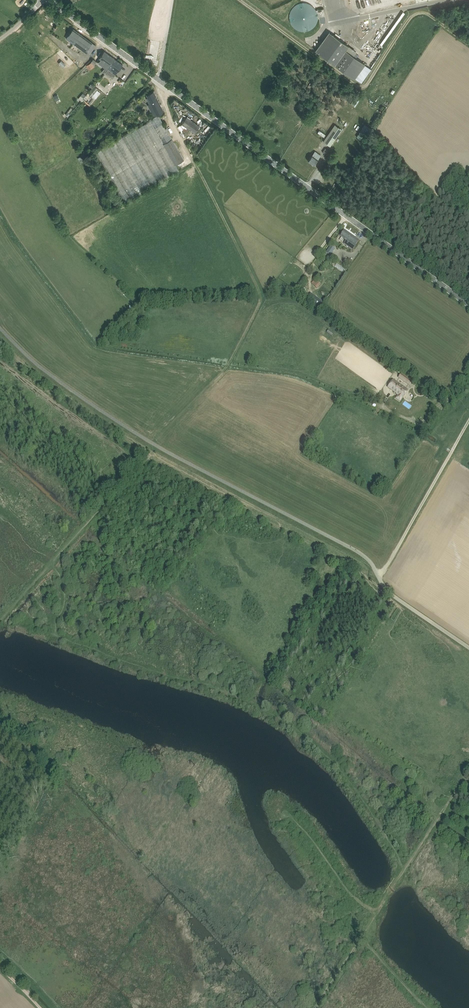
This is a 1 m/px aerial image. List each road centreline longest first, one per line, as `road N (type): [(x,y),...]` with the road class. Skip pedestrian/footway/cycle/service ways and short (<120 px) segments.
road 1 (tertiary): [(468,305),(48,0)]
road 2 (track): [(226,365),(258,300),(256,287),(158,80)]
road 3 (track): [(241,0),(359,87),(419,13),(468,44)]
road 4 (track): [(377,574),(468,422)]

